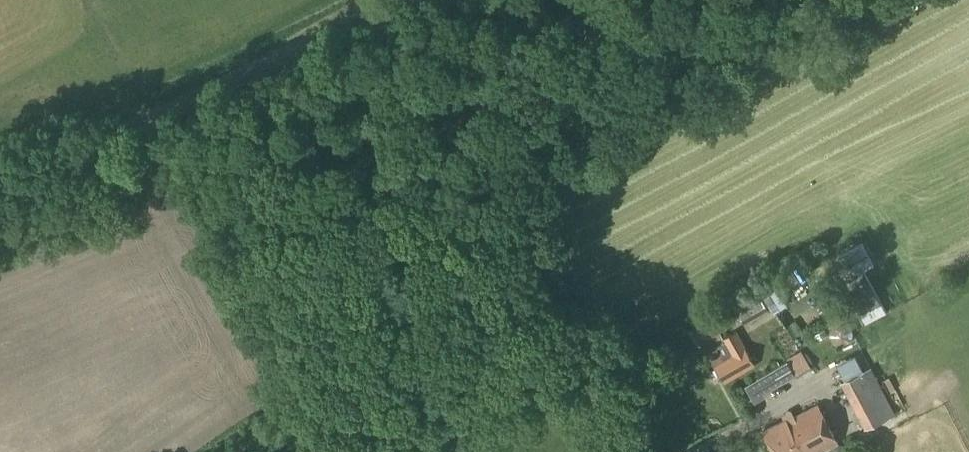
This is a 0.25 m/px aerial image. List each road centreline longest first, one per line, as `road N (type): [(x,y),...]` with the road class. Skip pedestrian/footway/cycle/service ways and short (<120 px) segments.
road 1 (unclassified): [(620,451),(387,19)]
road 2 (unclassified): [(0,193),(387,19)]

